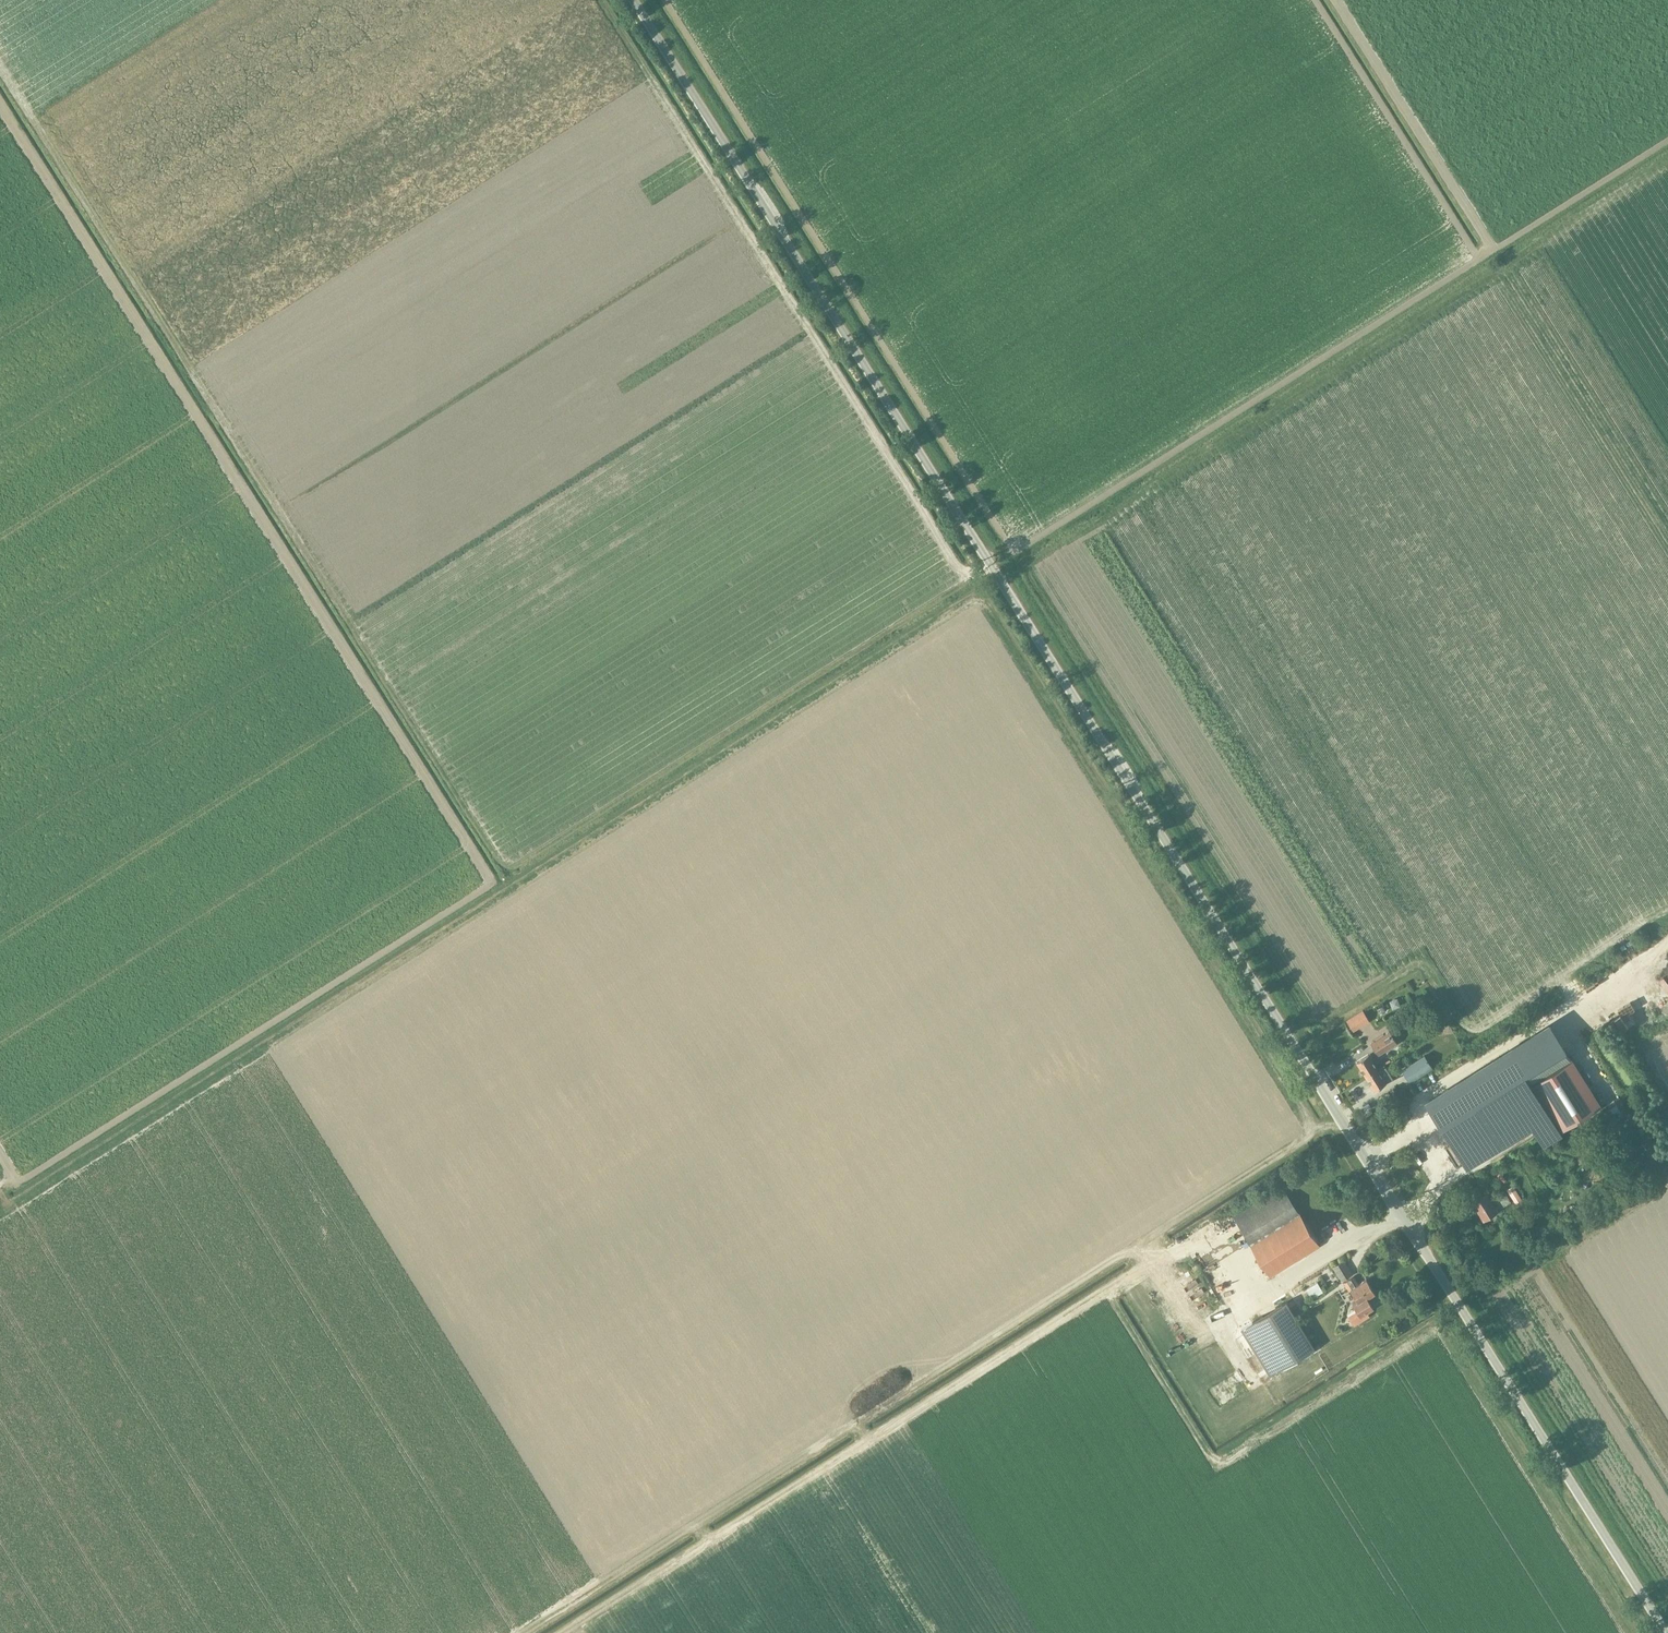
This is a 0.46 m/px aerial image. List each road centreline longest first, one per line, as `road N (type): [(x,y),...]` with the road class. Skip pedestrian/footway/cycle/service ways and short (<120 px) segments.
road 1 (unclassified): [(1666,1632),(633,0)]

